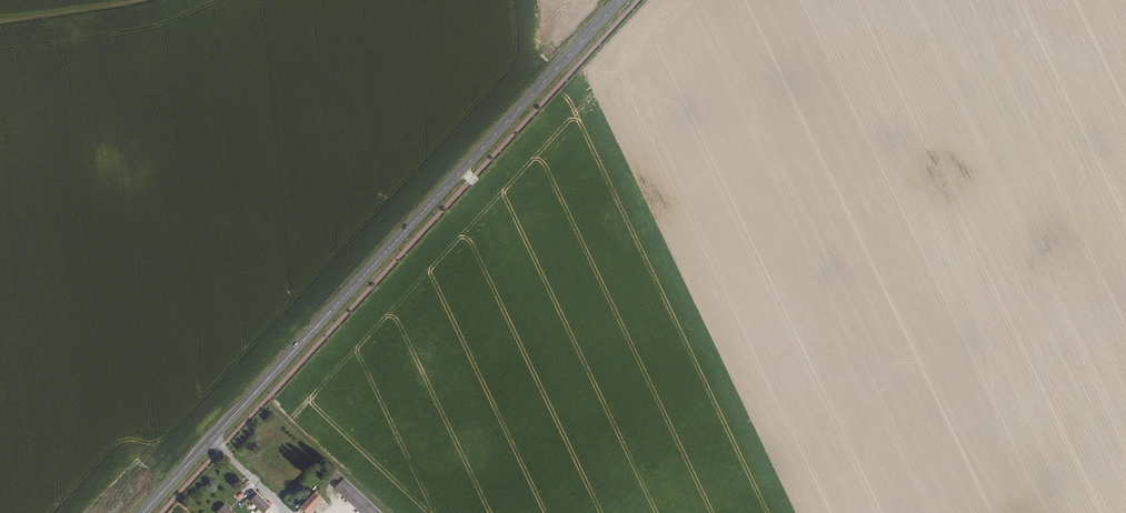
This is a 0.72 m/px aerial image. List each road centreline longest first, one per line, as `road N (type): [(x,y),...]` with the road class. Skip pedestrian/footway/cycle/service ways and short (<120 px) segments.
road 1 (primary): [(144,512),(622,0)]

